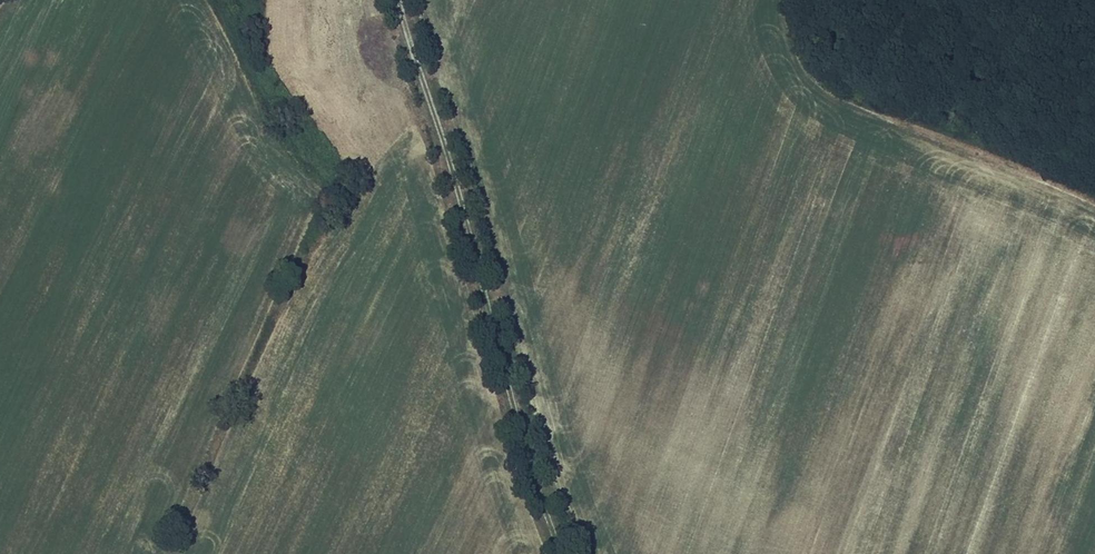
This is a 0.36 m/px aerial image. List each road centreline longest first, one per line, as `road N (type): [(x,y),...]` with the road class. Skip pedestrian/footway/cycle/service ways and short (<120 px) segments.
road 1 (track): [(399,0),(560,553)]

